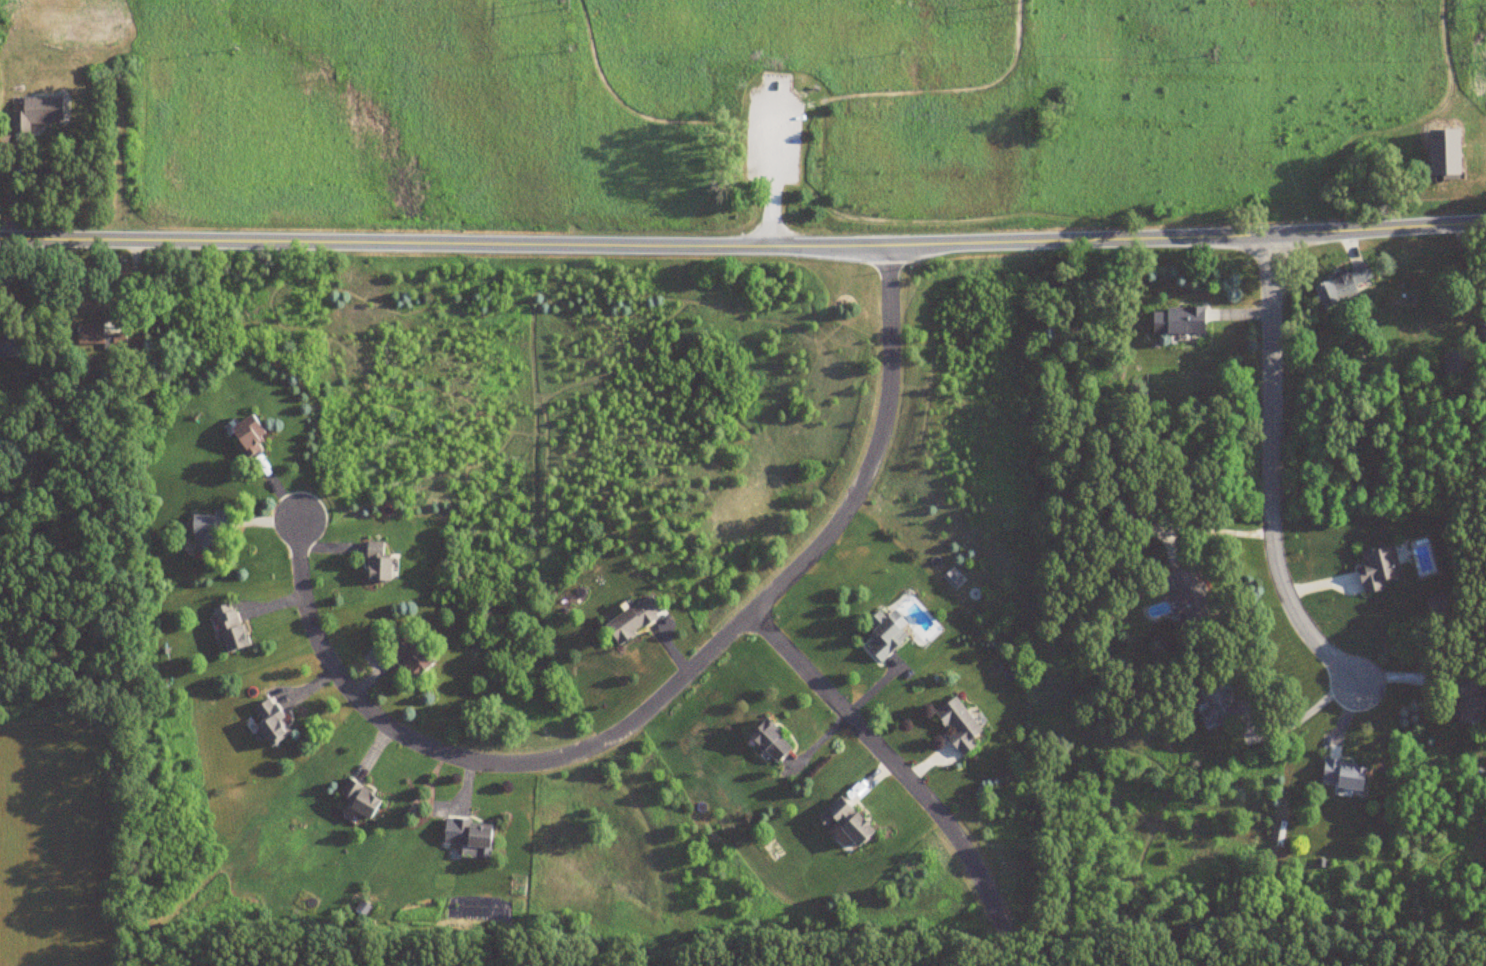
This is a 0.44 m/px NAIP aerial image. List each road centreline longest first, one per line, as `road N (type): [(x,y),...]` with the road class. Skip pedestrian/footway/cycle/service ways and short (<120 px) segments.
road 1 (residential): [(0,239),(861,248),(1485,223)]
road 2 (residential): [(888,247),(890,398),(844,517),(821,548),(606,741),(506,765),(440,753),(381,723),(341,683),(311,630),(297,567),(298,518)]
road 3 (residential): [(1273,234),(1273,559),(1303,623),(1363,689)]
road 4 (residential): [(749,615),(931,803),(971,861),(1019,965)]

